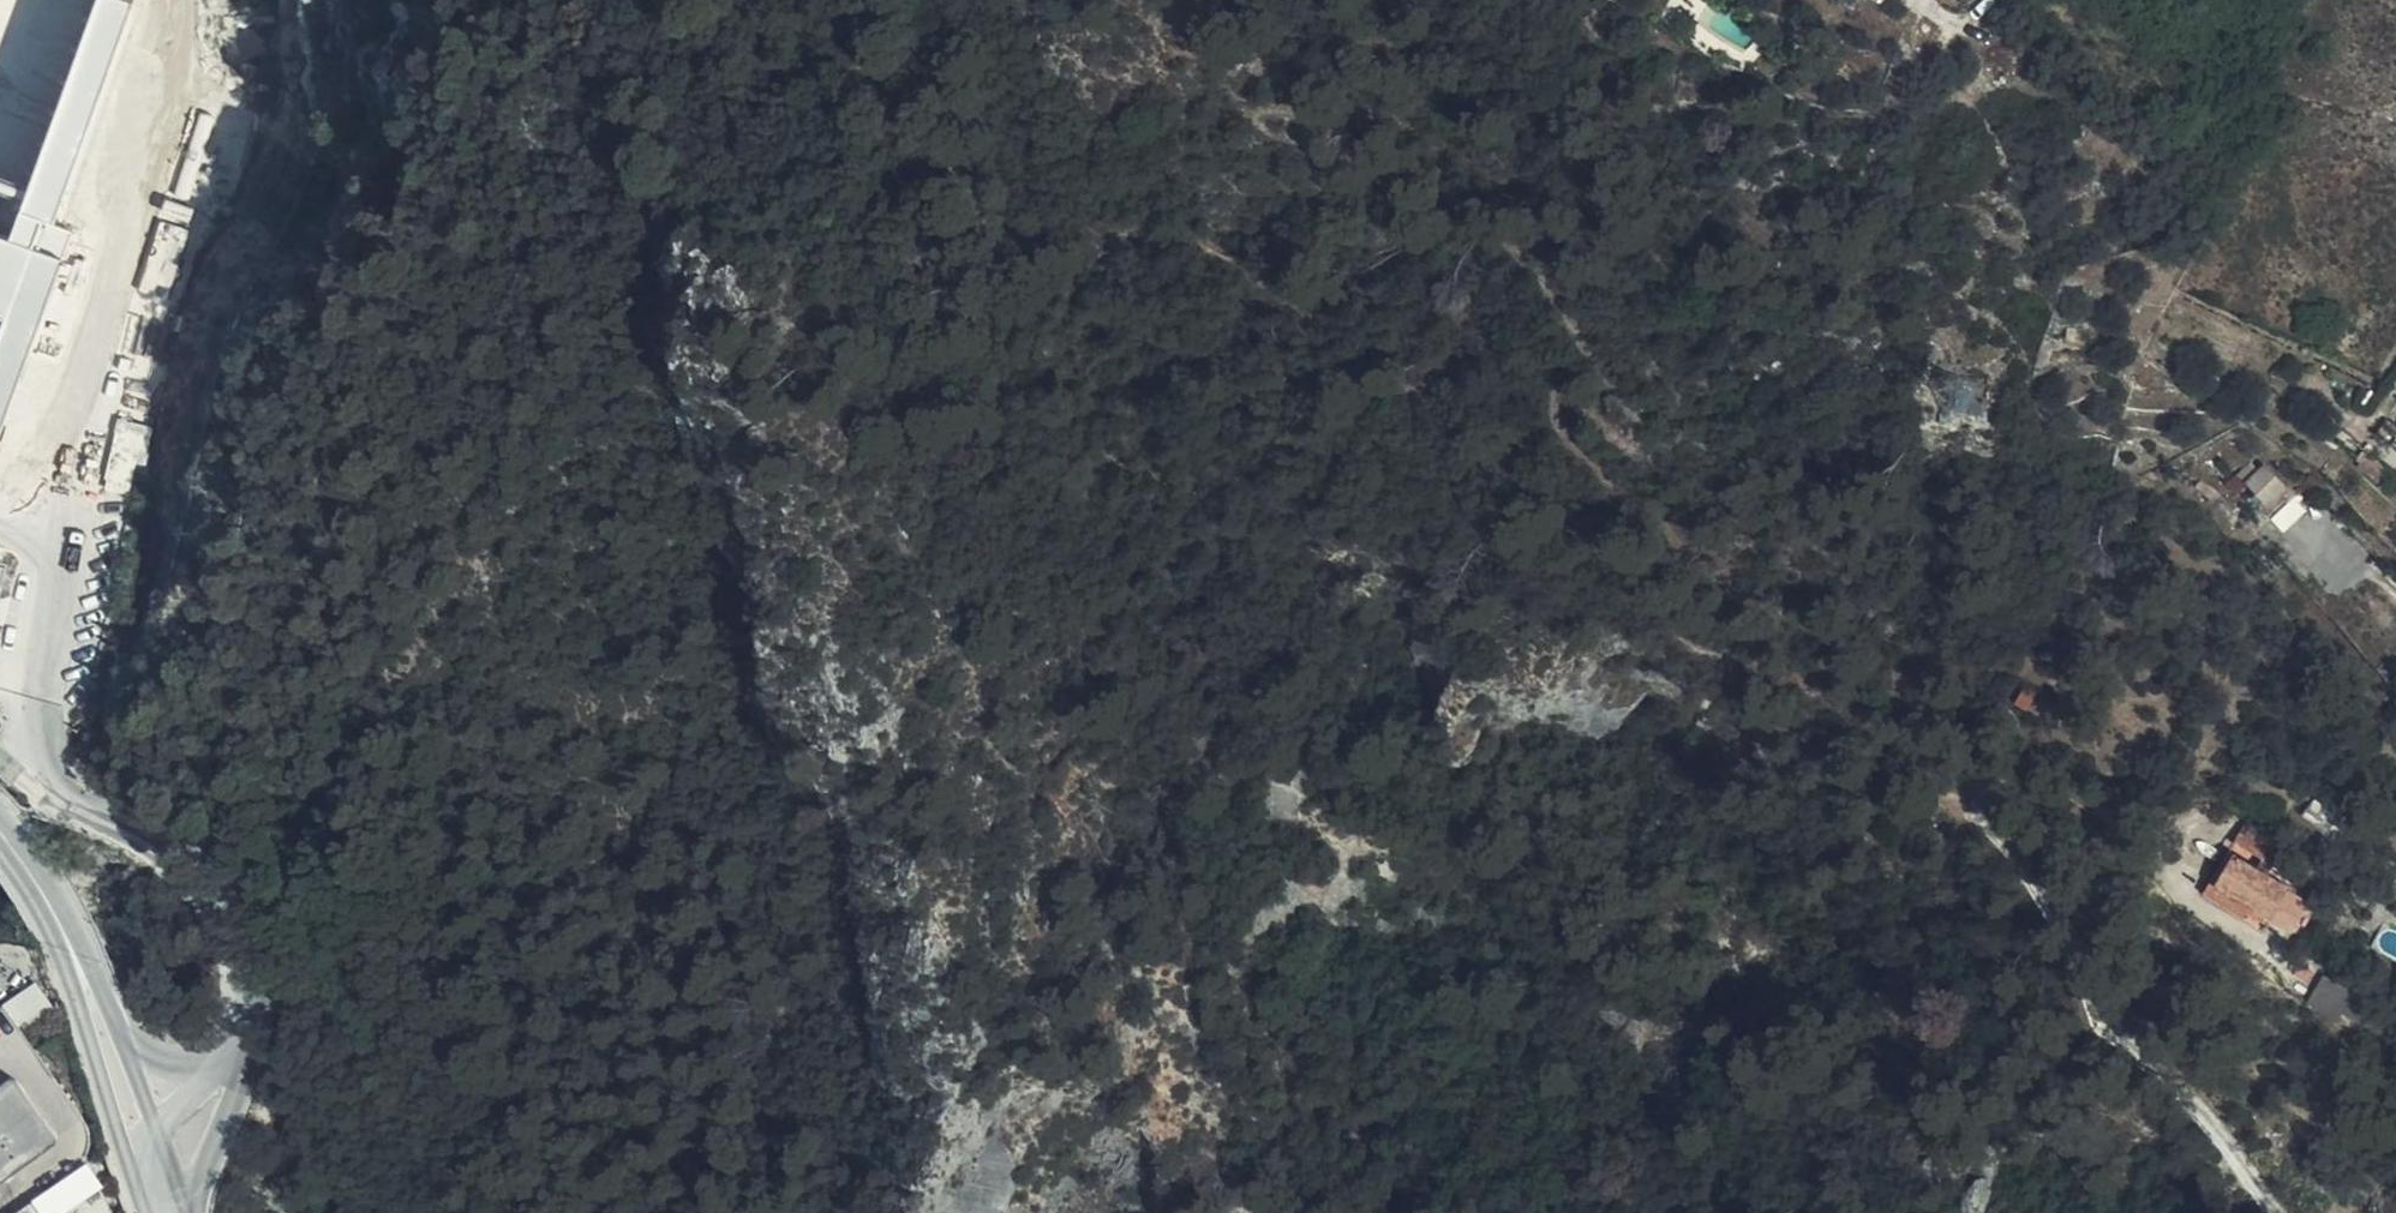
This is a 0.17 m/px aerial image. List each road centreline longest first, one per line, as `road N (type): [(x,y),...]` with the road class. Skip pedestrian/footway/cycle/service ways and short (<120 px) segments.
road 1 (track): [(2300,1212),(2168,1050),(2100,1001),(1984,782),(1920,706)]
road 2 (tertiary): [(0,830),(55,912),(168,1212)]

